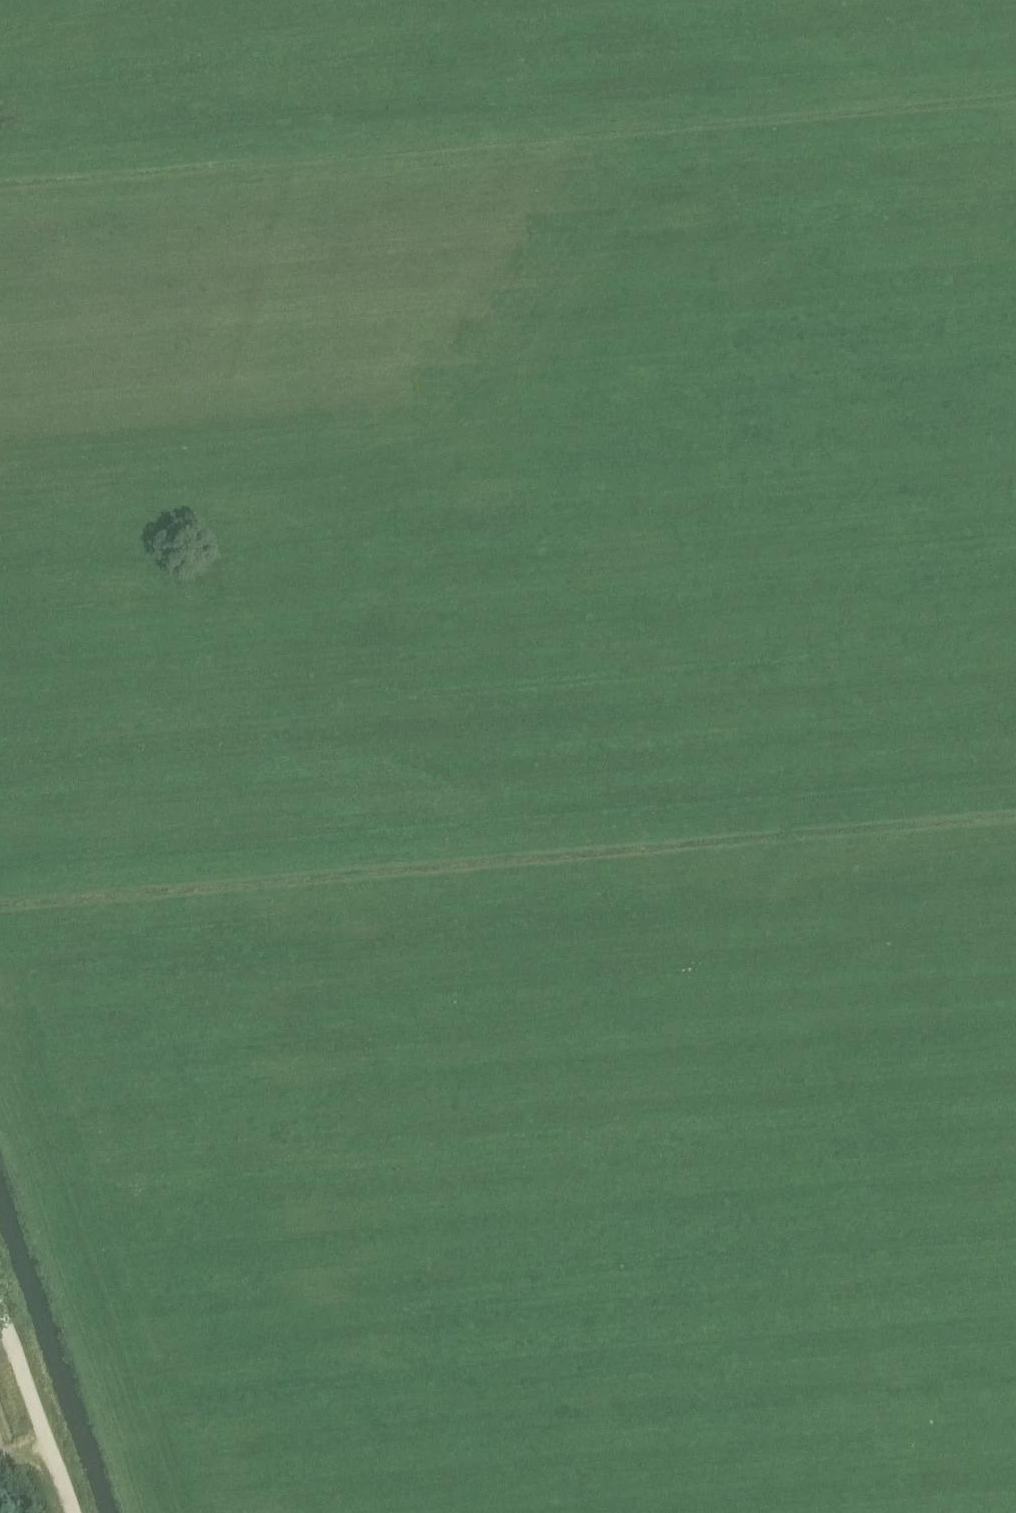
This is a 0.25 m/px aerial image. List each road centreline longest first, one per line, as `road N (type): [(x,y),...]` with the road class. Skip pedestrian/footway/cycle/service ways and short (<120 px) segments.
road 1 (track): [(70,1512),(0,1315)]

